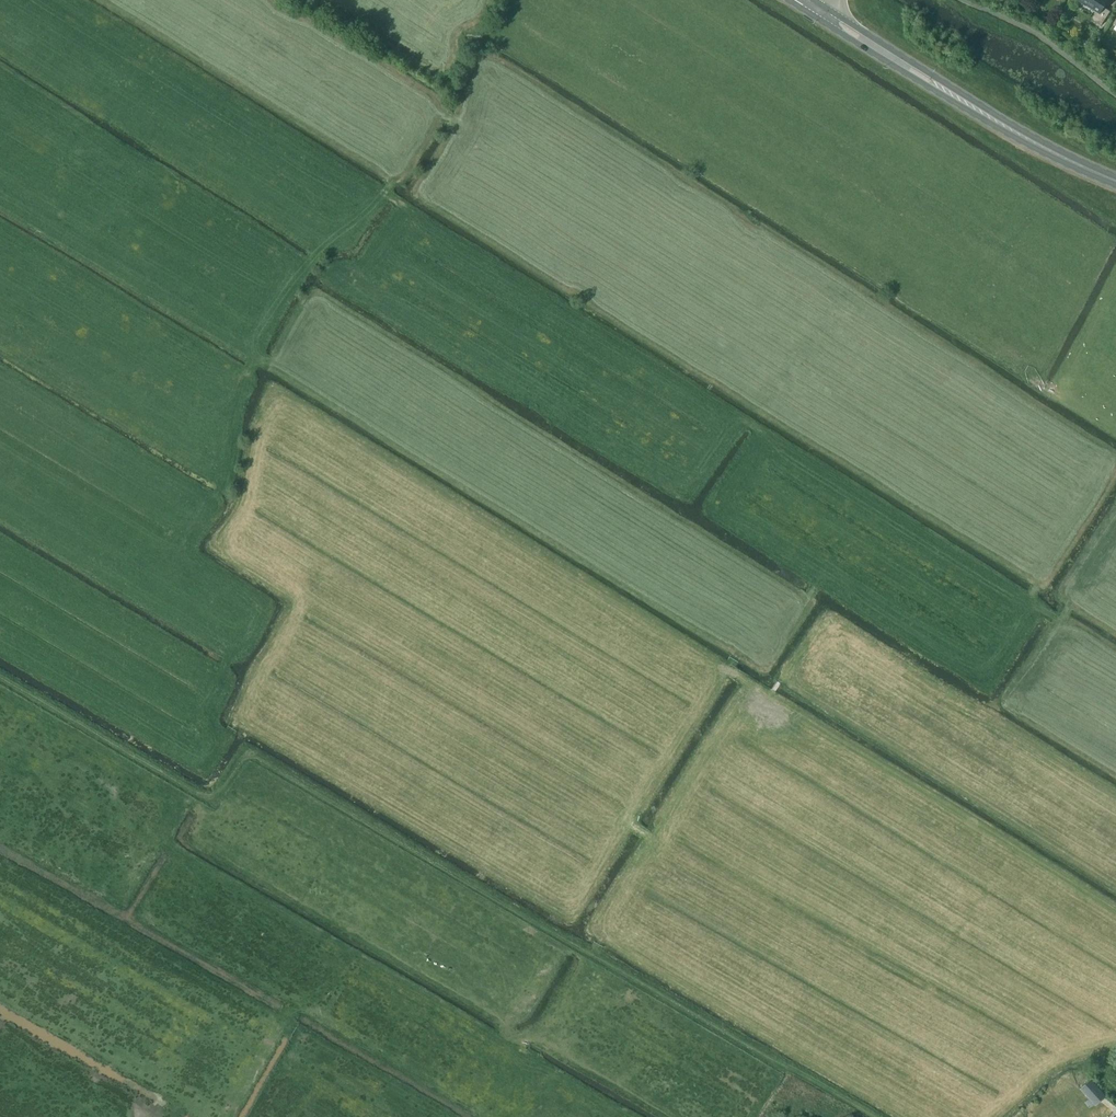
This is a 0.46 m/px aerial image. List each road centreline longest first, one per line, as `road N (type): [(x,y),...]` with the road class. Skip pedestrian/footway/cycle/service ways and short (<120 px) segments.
road 1 (primary): [(821,22),(992,125),(1074,162)]
road 2 (primary): [(1074,162),(830,10)]

